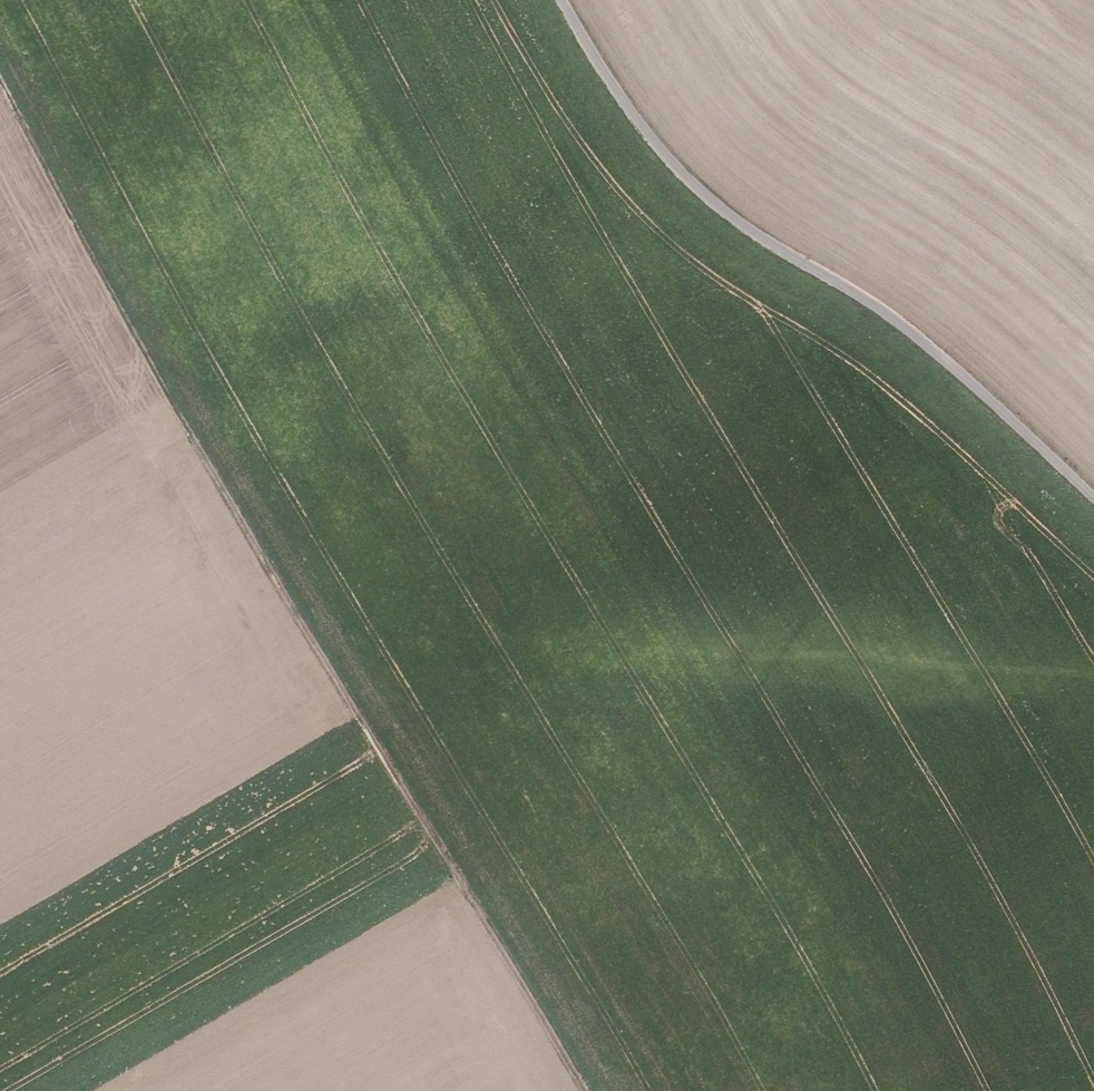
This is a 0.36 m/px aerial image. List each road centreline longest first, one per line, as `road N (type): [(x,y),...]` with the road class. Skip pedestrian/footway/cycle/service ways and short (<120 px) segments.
road 1 (track): [(0,76),(98,271),(587,1090)]
road 2 (unclassified): [(562,0),(645,132),(681,174),(936,351),(1093,496)]

